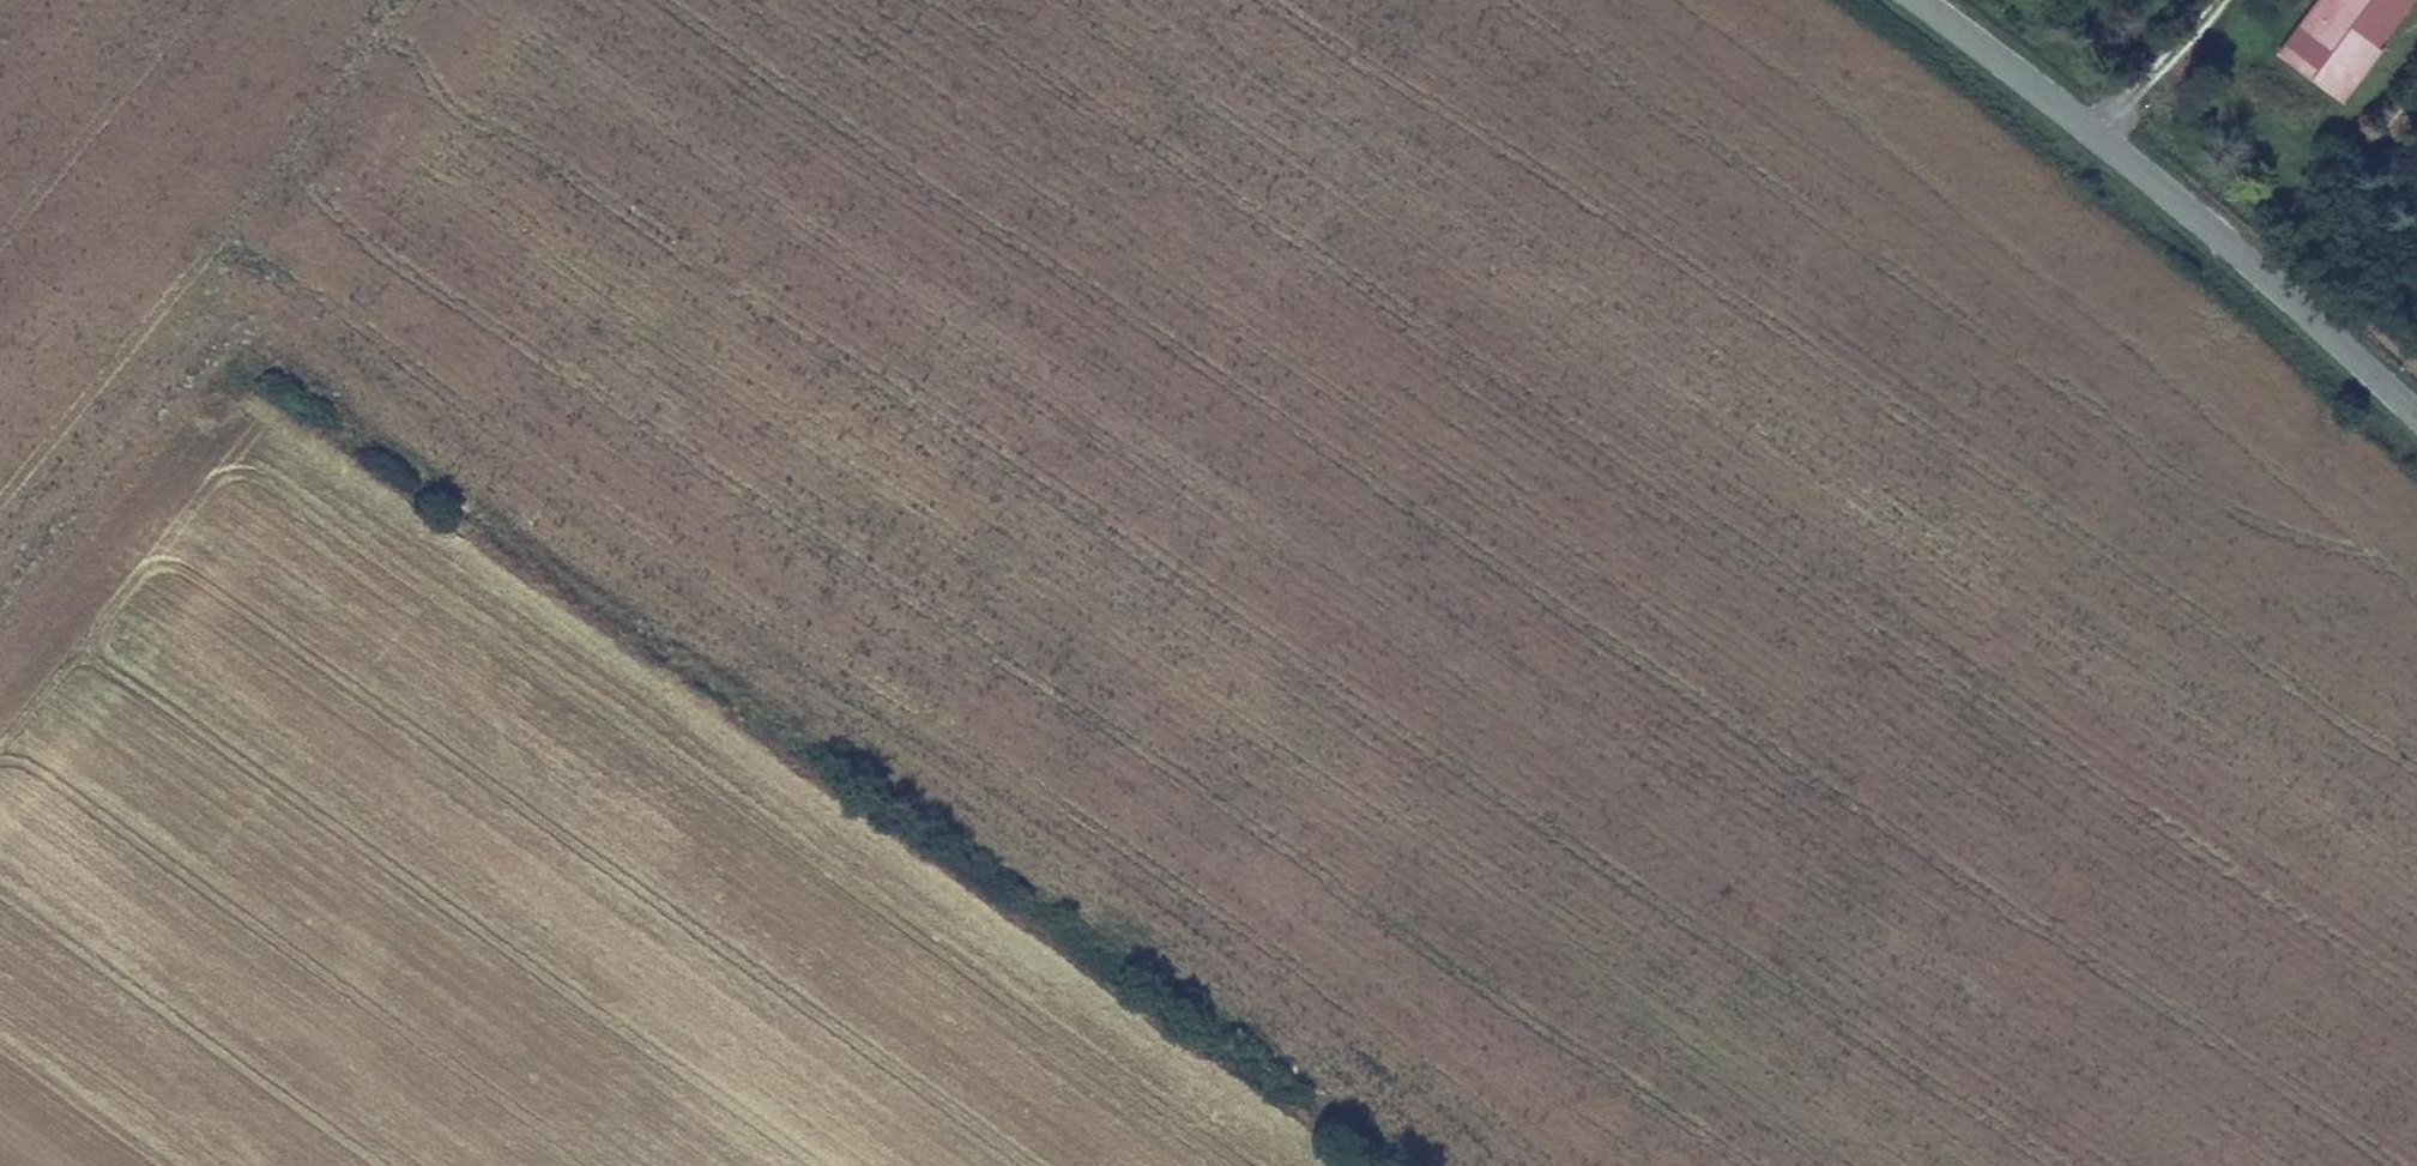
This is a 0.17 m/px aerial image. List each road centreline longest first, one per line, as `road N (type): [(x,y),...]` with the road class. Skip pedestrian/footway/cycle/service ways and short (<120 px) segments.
road 1 (unclassified): [(1923,0),(2026,71),(2416,412)]

